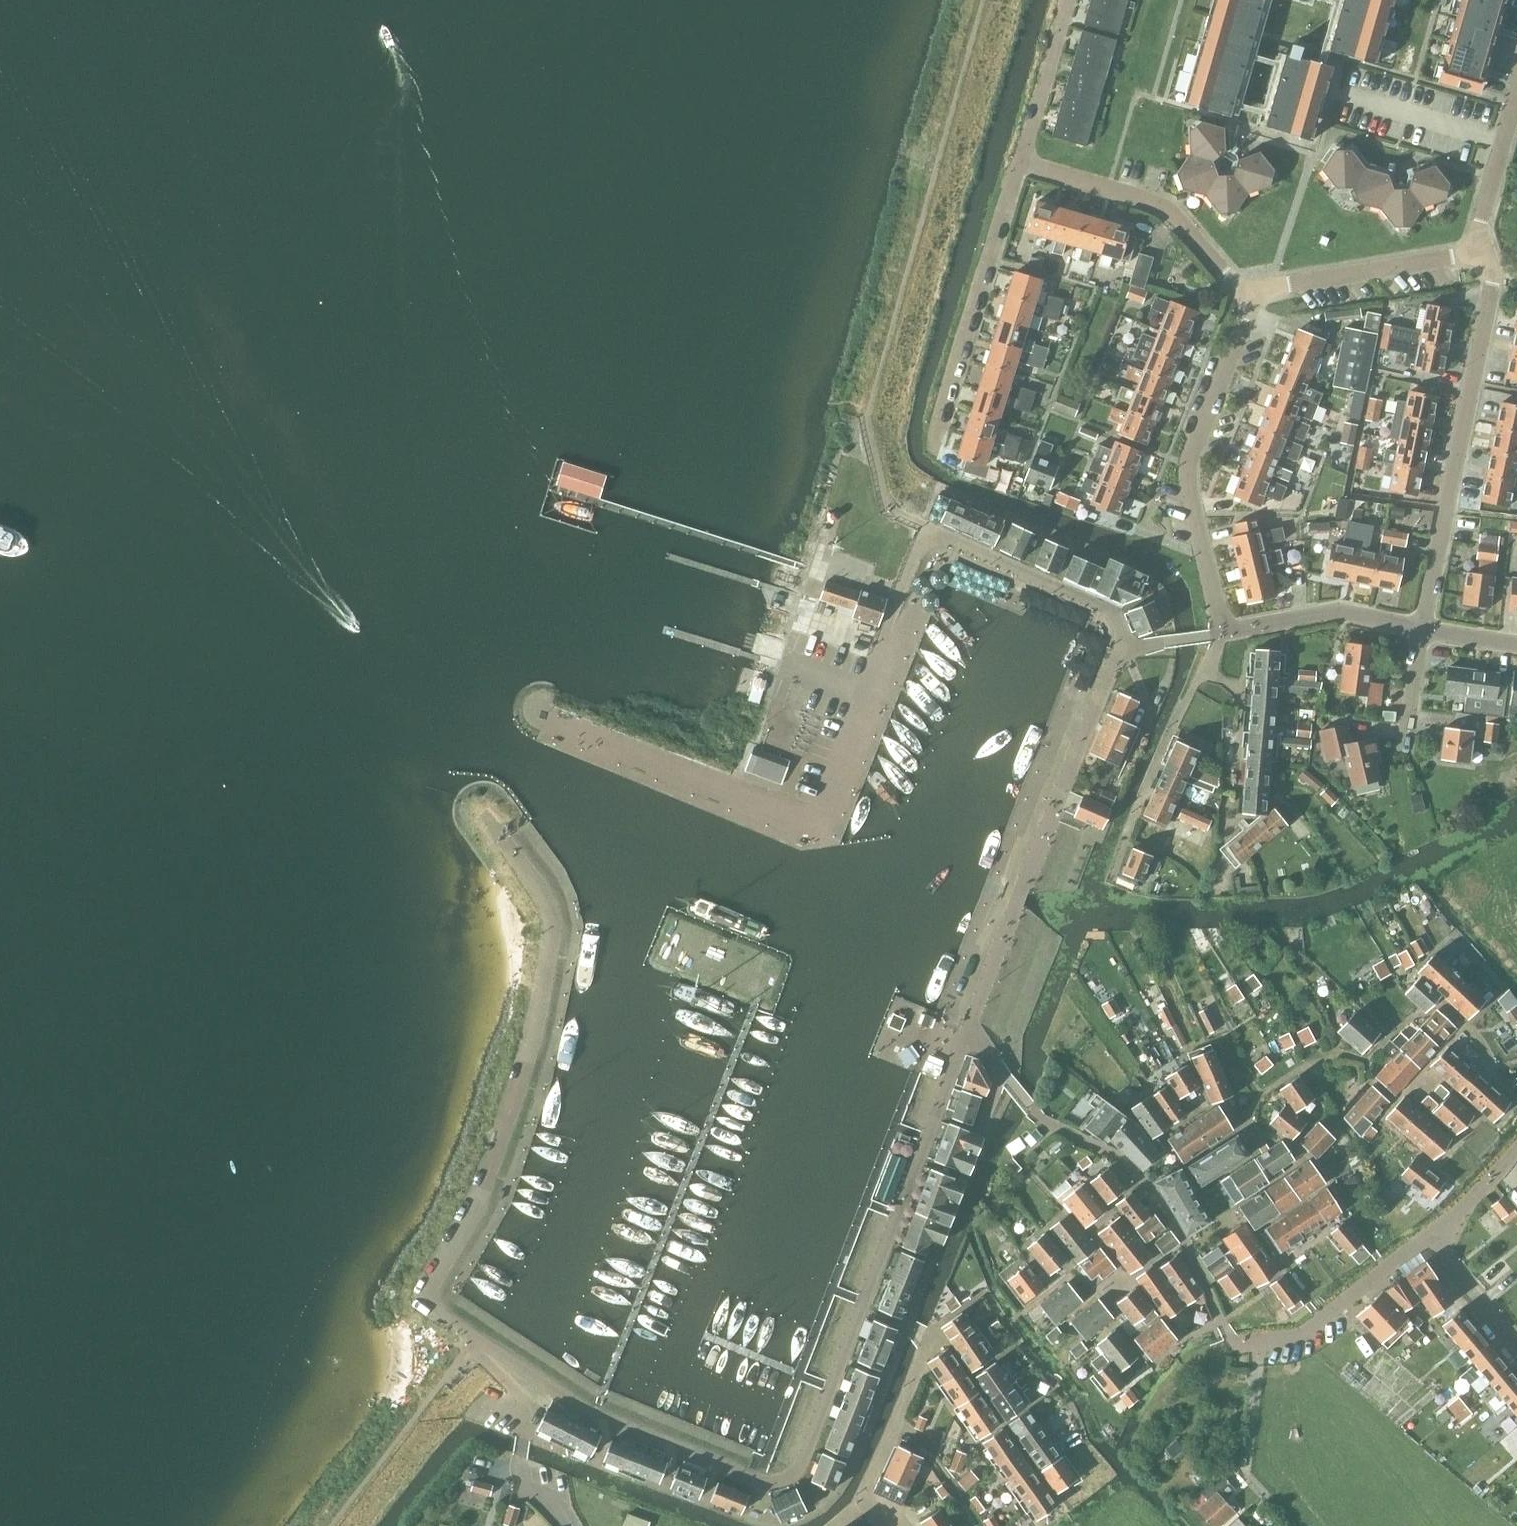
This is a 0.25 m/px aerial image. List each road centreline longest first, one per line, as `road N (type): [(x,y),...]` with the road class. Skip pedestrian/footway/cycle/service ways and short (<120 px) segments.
road 1 (residential): [(477,1343),(598,1420),(783,1484),(808,1460),(974,1028)]
road 2 (residential): [(550,719),(818,820),(933,535),(1116,615),(1125,644)]
road 3 (residential): [(477,1343),(433,1306),(432,1287),(478,1209),(522,1086),(544,1021),(559,912),(500,832)]
road 4 (residential): [(1303,1336),(1239,1346),(1156,1188),(1131,1164),(1047,1124),(974,1028)]
road 5 (residential): [(974,1028),(1125,644)]
road 6 (residential): [(1427,631),(1496,287),(1484,258)]
road 7 (residential): [(1225,636),(1194,476),(1254,295)]
road 8 (residential): [(940,444),(1027,163)]
road 9 (residential): [(1254,295),(1154,203),(1027,163)]
road 10 (residential): [(1254,295),(1484,258)]
road 11 (residential): [(477,1343),(517,1393),(523,1480),(569,1525)]
road 12 (residential): [(1427,631),(1346,611),(1225,636)]
road 13 (residential): [(1027,163),(1074,0)]
road 14 (residential): [(1303,1336),(1430,1239)]
road 15 (residential): [(1484,258),(1516,115)]
road 16 (residential): [(1516,1350),(1430,1239)]

